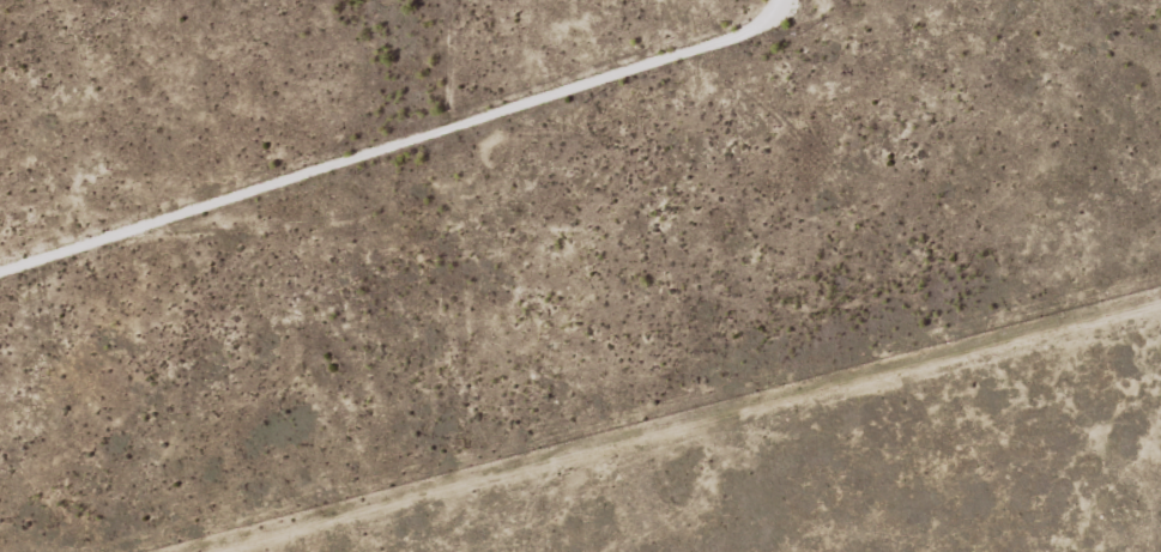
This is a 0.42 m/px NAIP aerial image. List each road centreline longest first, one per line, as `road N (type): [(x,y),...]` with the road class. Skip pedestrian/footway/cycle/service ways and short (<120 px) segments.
road 1 (track): [(1160,339),(369,551)]

